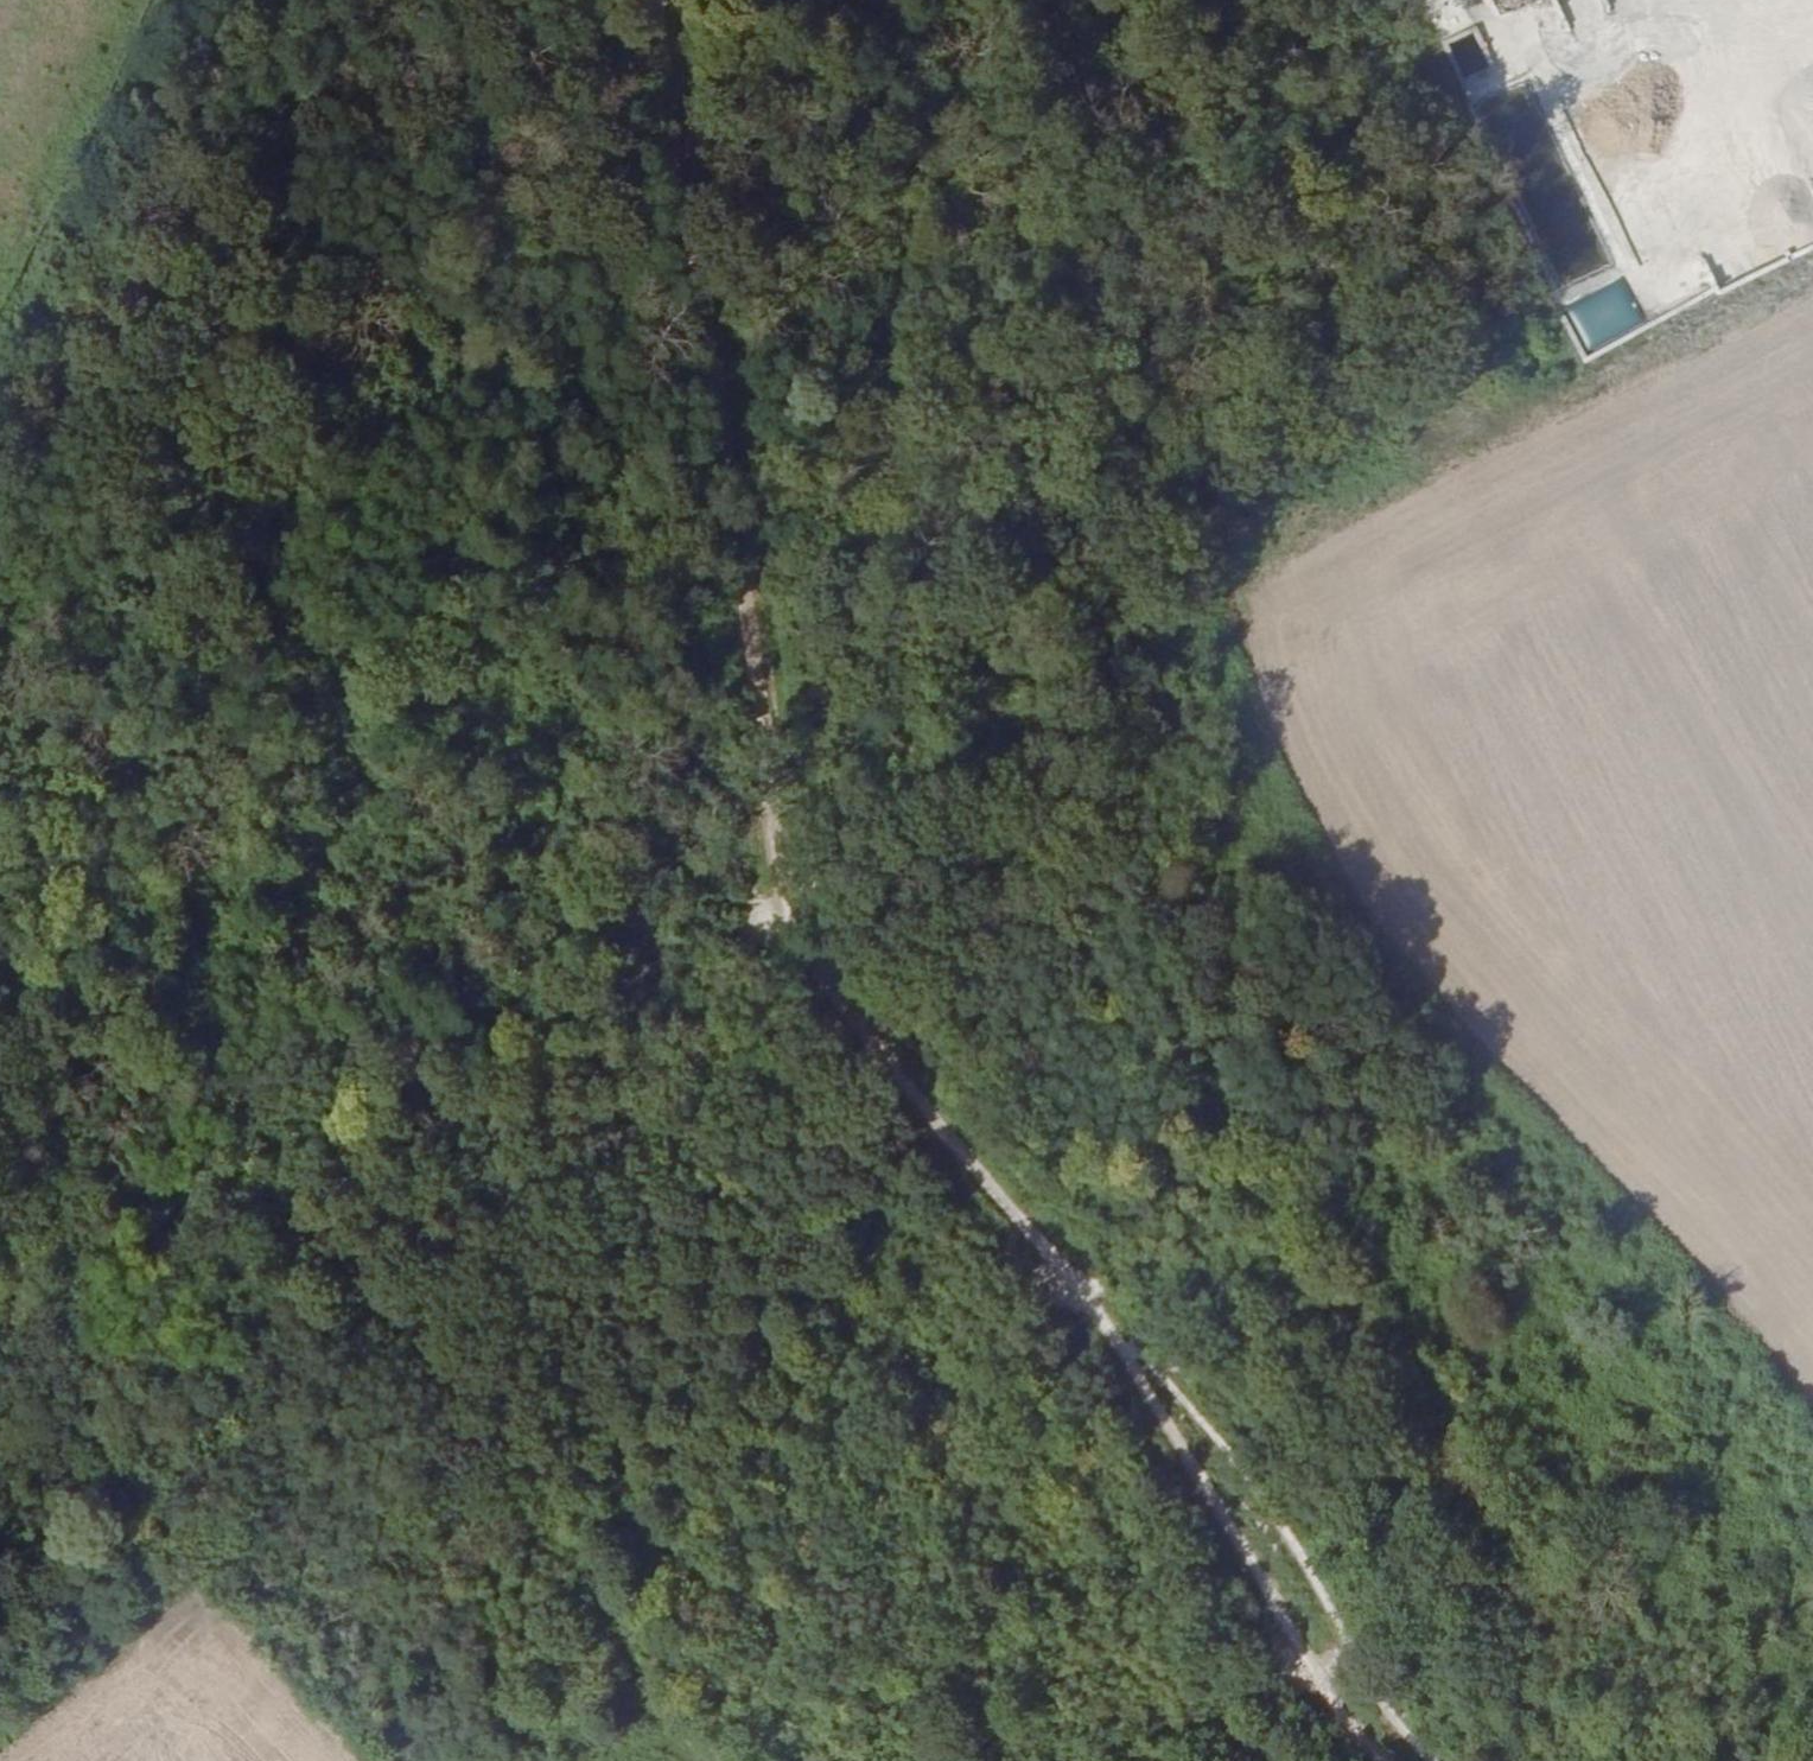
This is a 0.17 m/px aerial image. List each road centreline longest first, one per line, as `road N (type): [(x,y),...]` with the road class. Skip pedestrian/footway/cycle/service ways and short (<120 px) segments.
road 1 (track): [(57,274),(156,0)]

